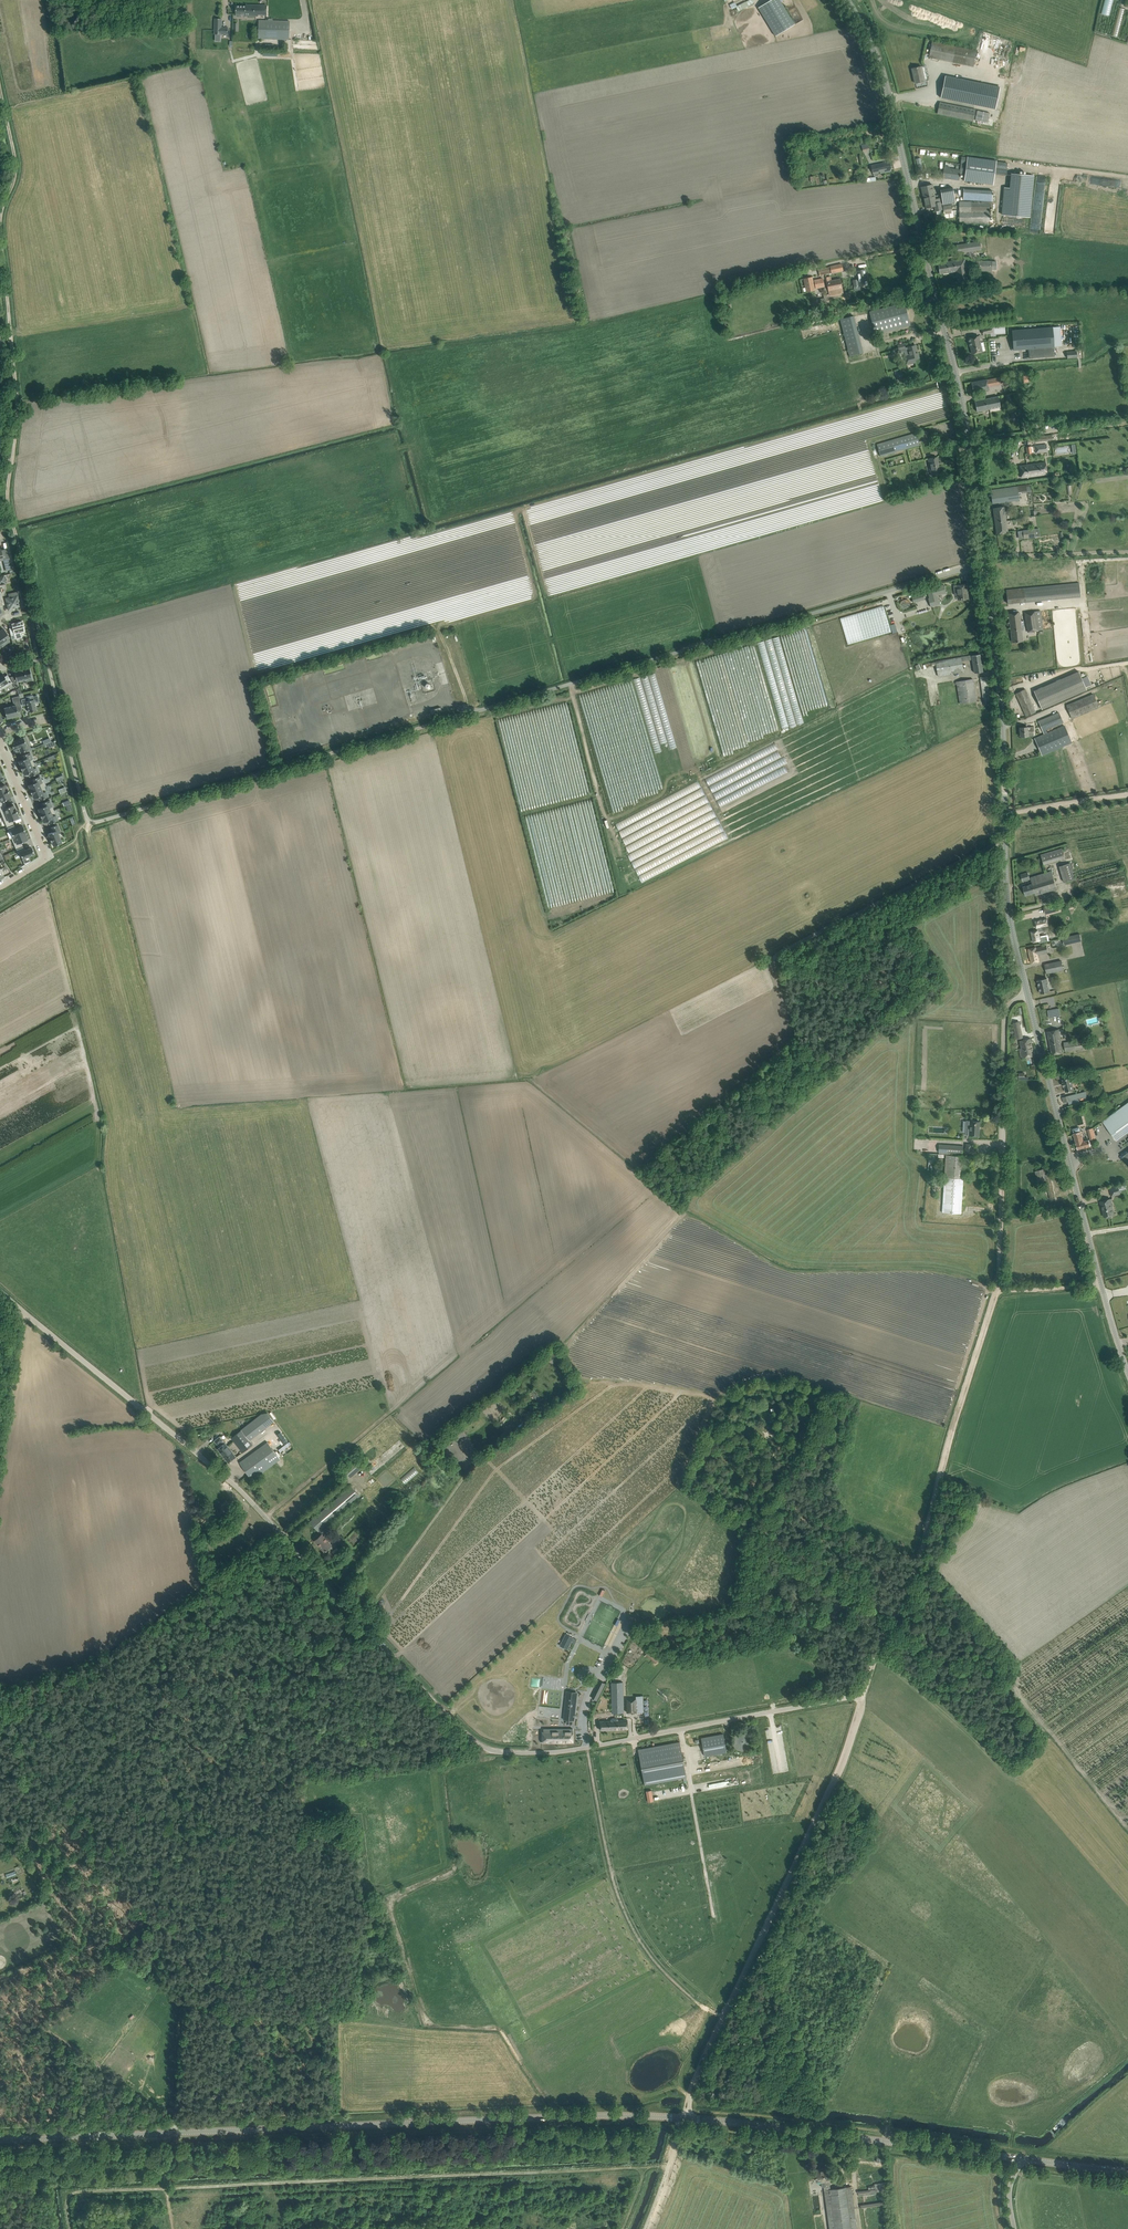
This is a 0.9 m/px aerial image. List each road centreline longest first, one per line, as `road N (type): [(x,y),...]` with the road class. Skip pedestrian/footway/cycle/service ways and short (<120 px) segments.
road 1 (unclassified): [(47,659),(85,814),(96,822),(984,564)]
road 2 (unclassified): [(862,1695),(581,1748),(484,1747),(239,1489),(0,1290)]
road 3 (tertiary): [(0,2140),(688,2119)]
road 4 (unclassified): [(984,564),(955,371),(882,70),(847,0)]
road 5 (track): [(0,87),(16,167),(1,218),(18,407),(9,509),(47,659)]
road 6 (track): [(862,1695),(847,1754),(694,2087),(648,2228)]
road 7 (track): [(1001,1153),(995,1292),(915,1566),(862,1695)]
road 8 (unclassified): [(1028,994),(1006,888),(1003,730),(984,564)]
road 9 (unclassified): [(1127,1372),(1028,994)]
road 10 (tertiary): [(1020,2159),(688,2119)]
road 11 (track): [(1005,842),(777,955),(769,967)]
road 12 (residential): [(0,887),(45,857),(0,744)]
road 13 (unclassified): [(1001,1153),(1005,1015),(1028,994)]
road 14 (track): [(1005,814),(1127,794)]

